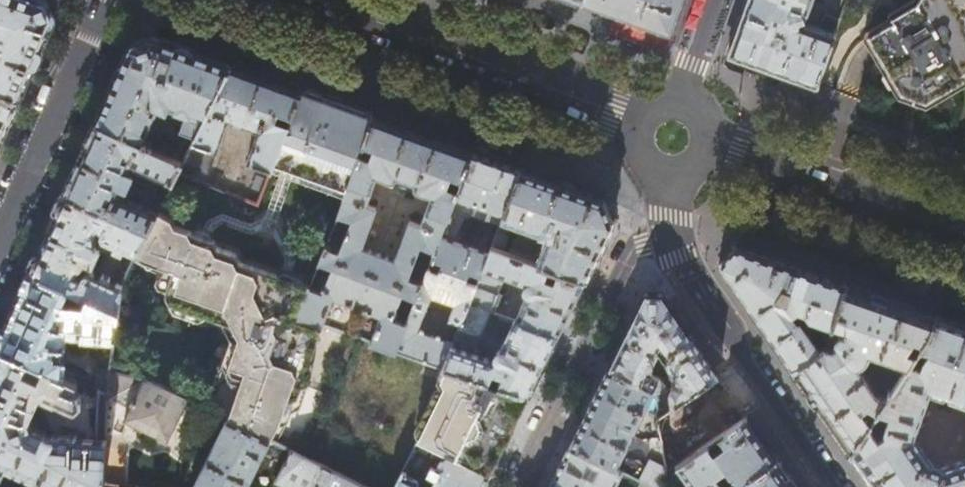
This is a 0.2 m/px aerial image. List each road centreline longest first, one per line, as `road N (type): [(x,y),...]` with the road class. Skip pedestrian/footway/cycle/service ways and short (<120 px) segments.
road 1 (residential): [(318,0),(658,128)]
road 2 (residential): [(834,486),(665,234)]
road 3 (residential): [(516,486),(628,265),(665,234)]
road 4 (residential): [(689,135),(964,234)]
road 5 (residential): [(105,0),(0,239)]
road 6 (residential): [(675,120),(714,0)]

